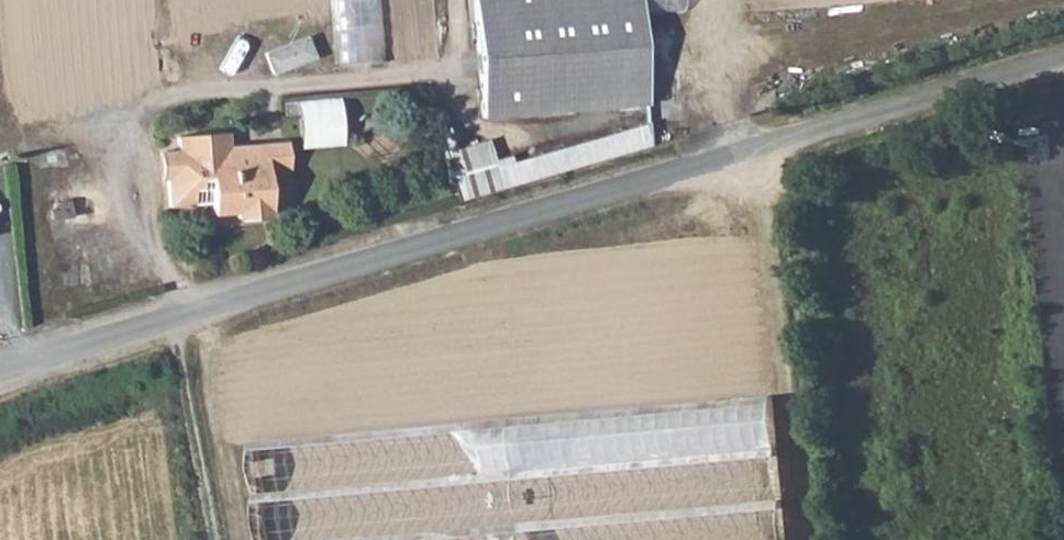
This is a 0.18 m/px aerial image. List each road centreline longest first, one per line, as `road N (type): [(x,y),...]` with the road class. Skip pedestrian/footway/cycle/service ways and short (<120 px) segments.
road 1 (unclassified): [(0,376),(739,146),(1063,57)]
road 2 (track): [(240,539),(200,314)]

